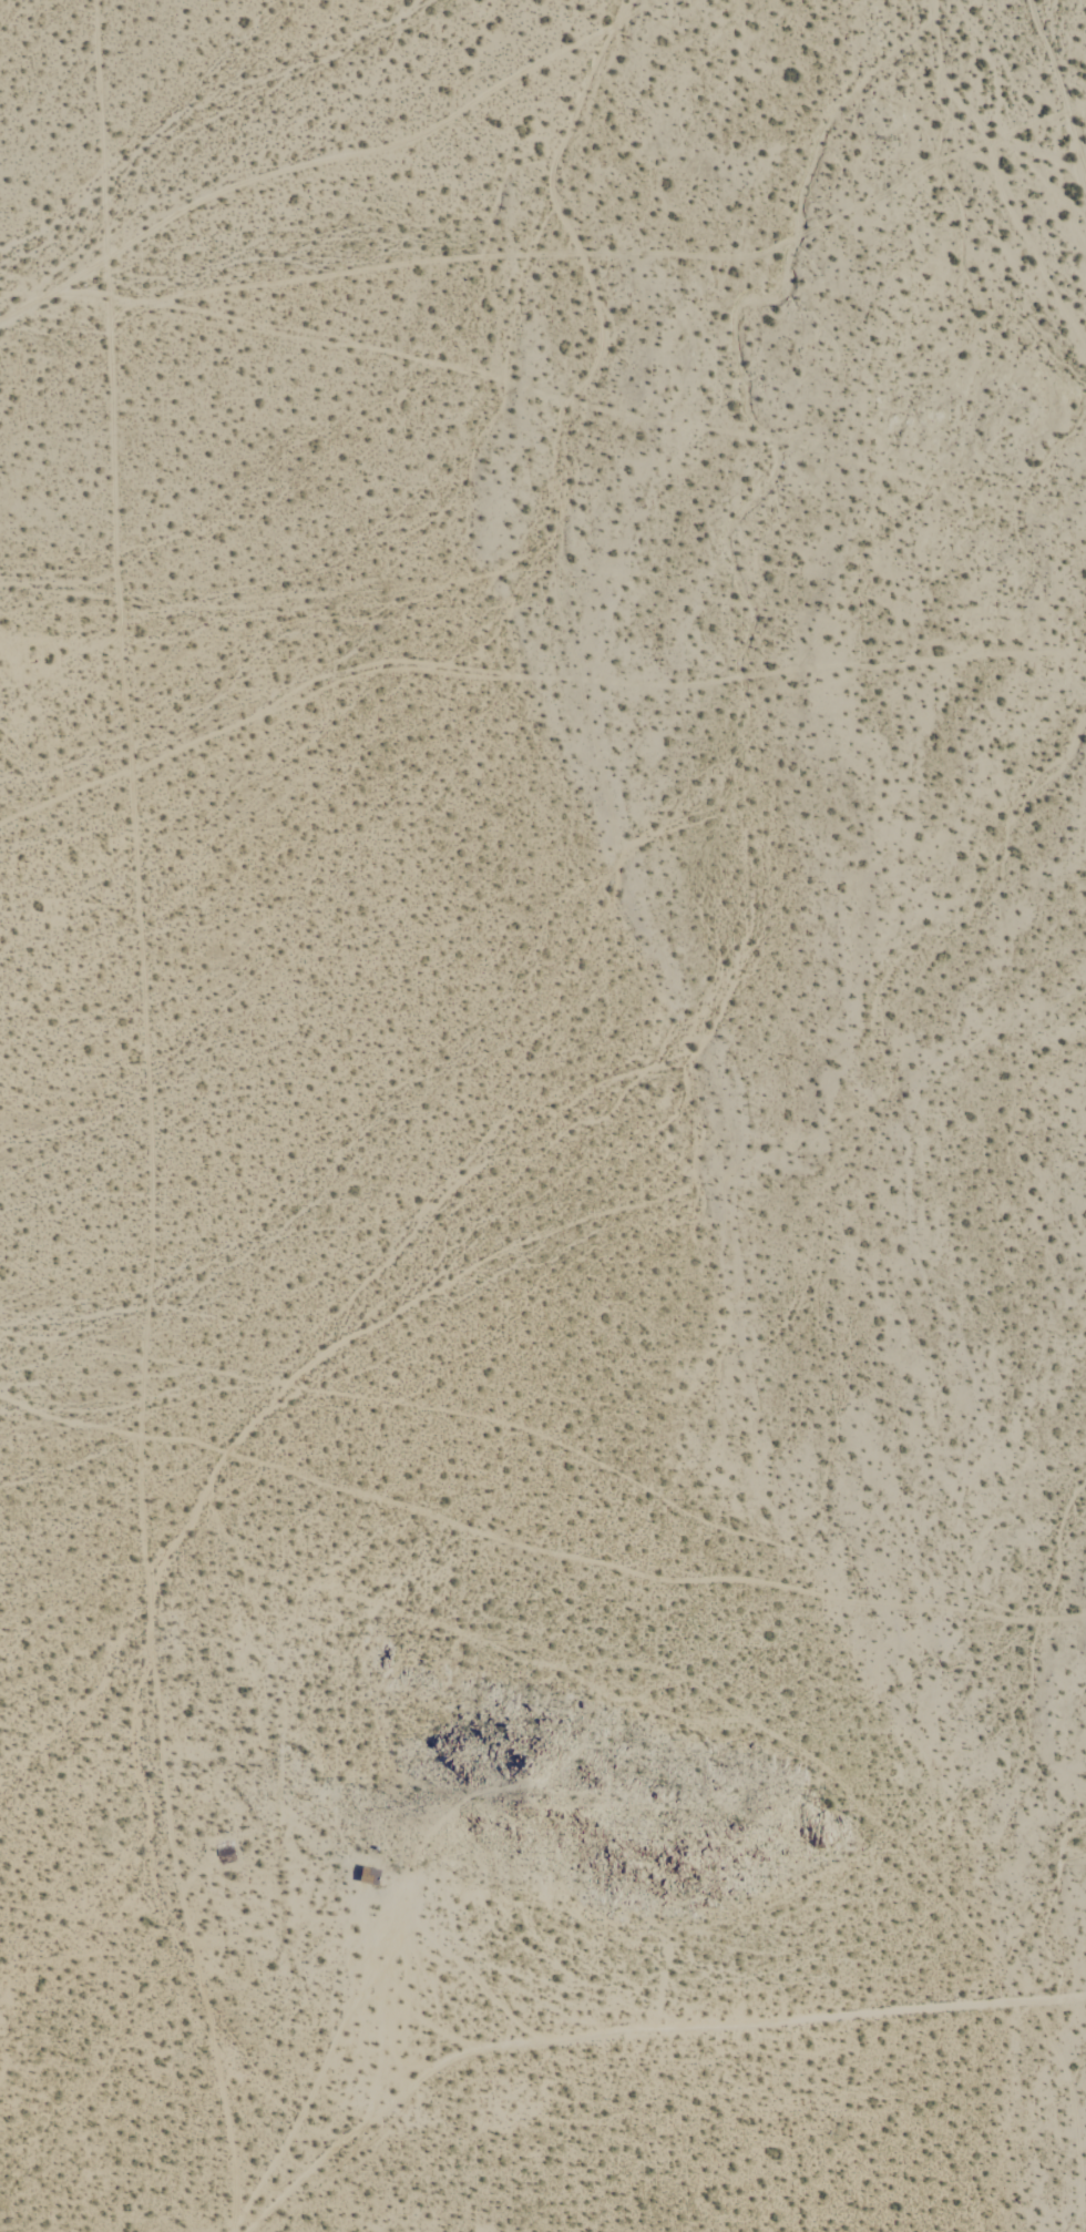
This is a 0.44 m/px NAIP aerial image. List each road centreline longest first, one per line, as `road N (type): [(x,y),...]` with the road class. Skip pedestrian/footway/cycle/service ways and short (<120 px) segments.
road 1 (track): [(235,2231),(391,1903)]

